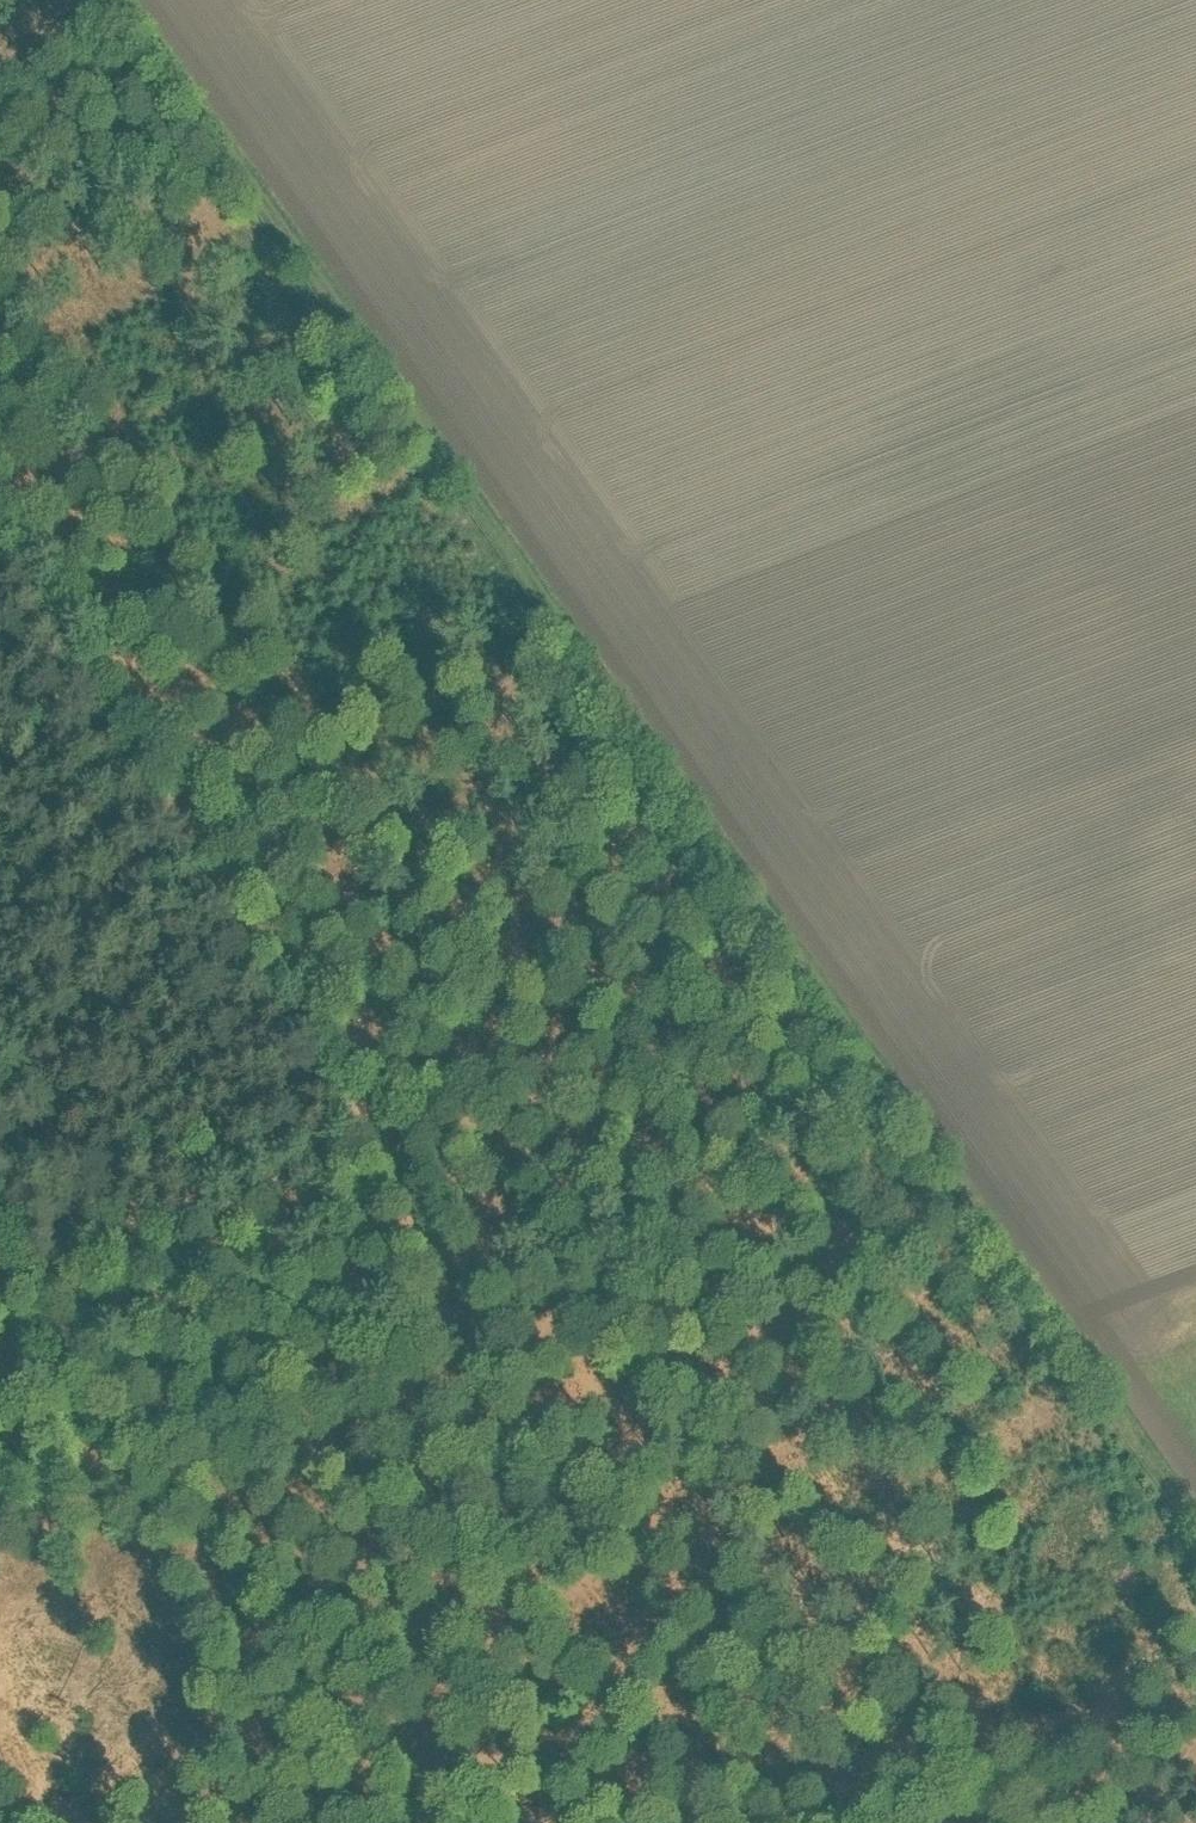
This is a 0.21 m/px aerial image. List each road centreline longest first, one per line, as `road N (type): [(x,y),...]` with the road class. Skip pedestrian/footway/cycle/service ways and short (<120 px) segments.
road 1 (track): [(0,1500),(389,1336)]

